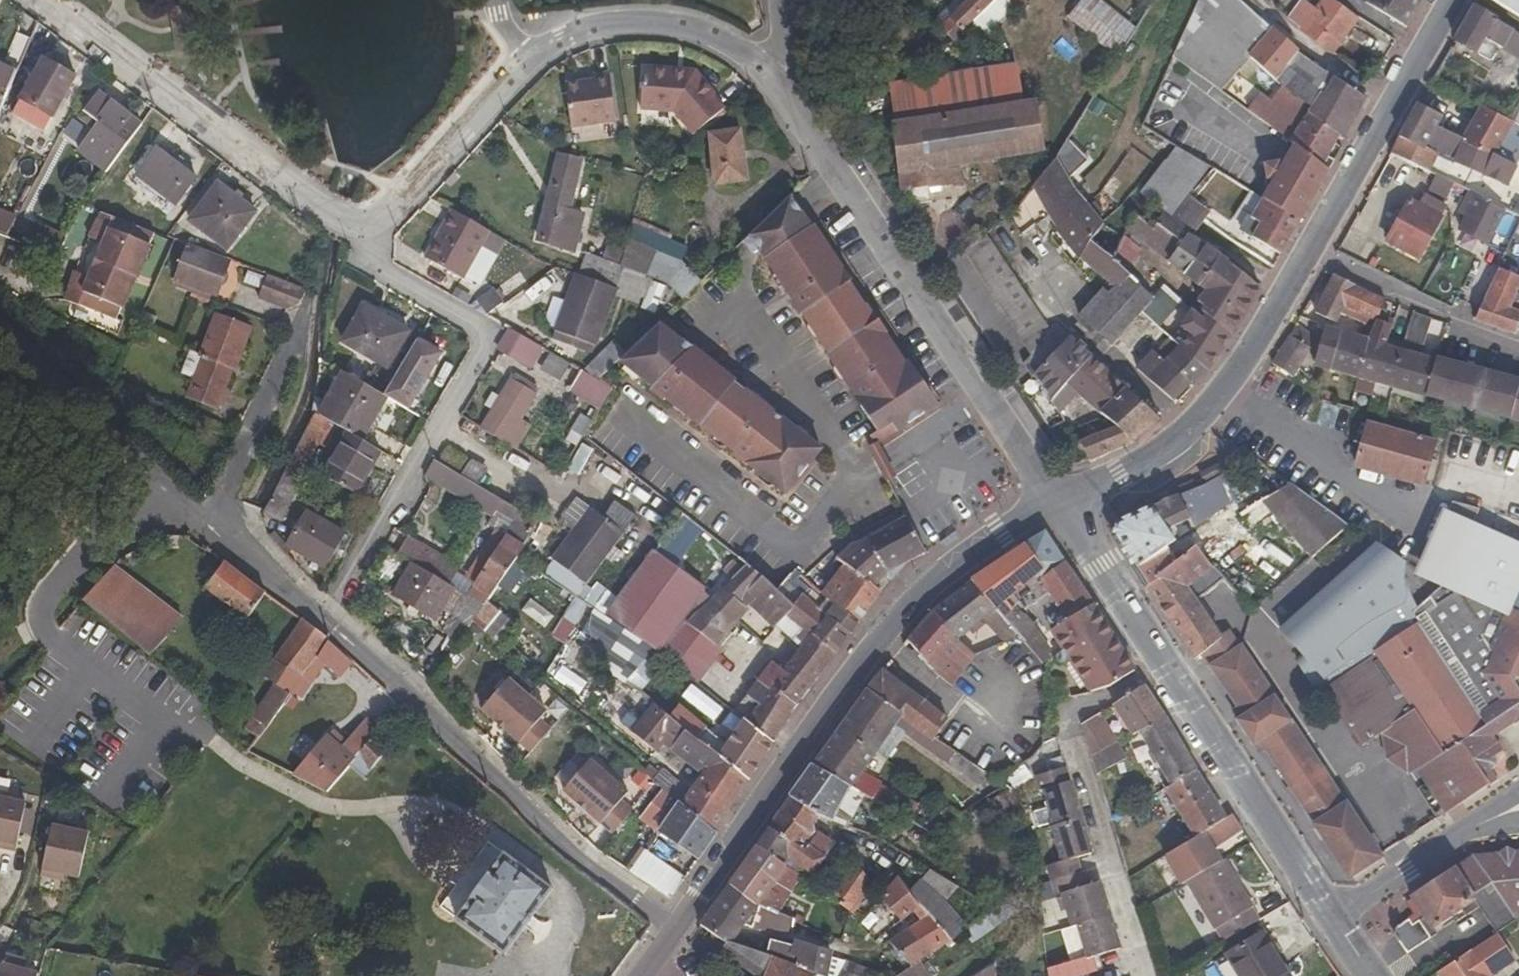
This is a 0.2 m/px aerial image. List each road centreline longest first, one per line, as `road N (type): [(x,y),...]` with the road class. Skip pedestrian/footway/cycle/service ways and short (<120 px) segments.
road 1 (residential): [(676,925),(568,848),(326,621),(209,526)]
road 2 (tertiary): [(676,925),(916,601),(1055,499)]
road 3 (residential): [(767,70),(1055,499)]
road 4 (tertiary): [(1055,499),(1330,916)]
road 5 (residential): [(367,234),(379,267),(474,324),(483,351),(339,597)]
road 6 (residential): [(42,0),(307,200),(367,234)]
road 7 (residential): [(0,319),(209,526)]
road 8 (tertiary): [(1307,253),(1452,0)]
road 9 (residential): [(1189,434),(1067,319),(1004,233)]
road 10 (residential): [(532,61),(561,37),(604,22),(657,20),(714,34),(767,70)]
road 11 (residential): [(367,234),(532,61)]
road 12 (residential): [(1307,253),(1518,348)]
road 13 (unclassified): [(209,526),(302,326)]
road 14 (tertiary): [(1189,434),(1252,355),(1307,253)]
road 15 (unclassified): [(1330,916),(1468,828)]
road 16 (tertiary): [(1055,499),(1189,434)]

